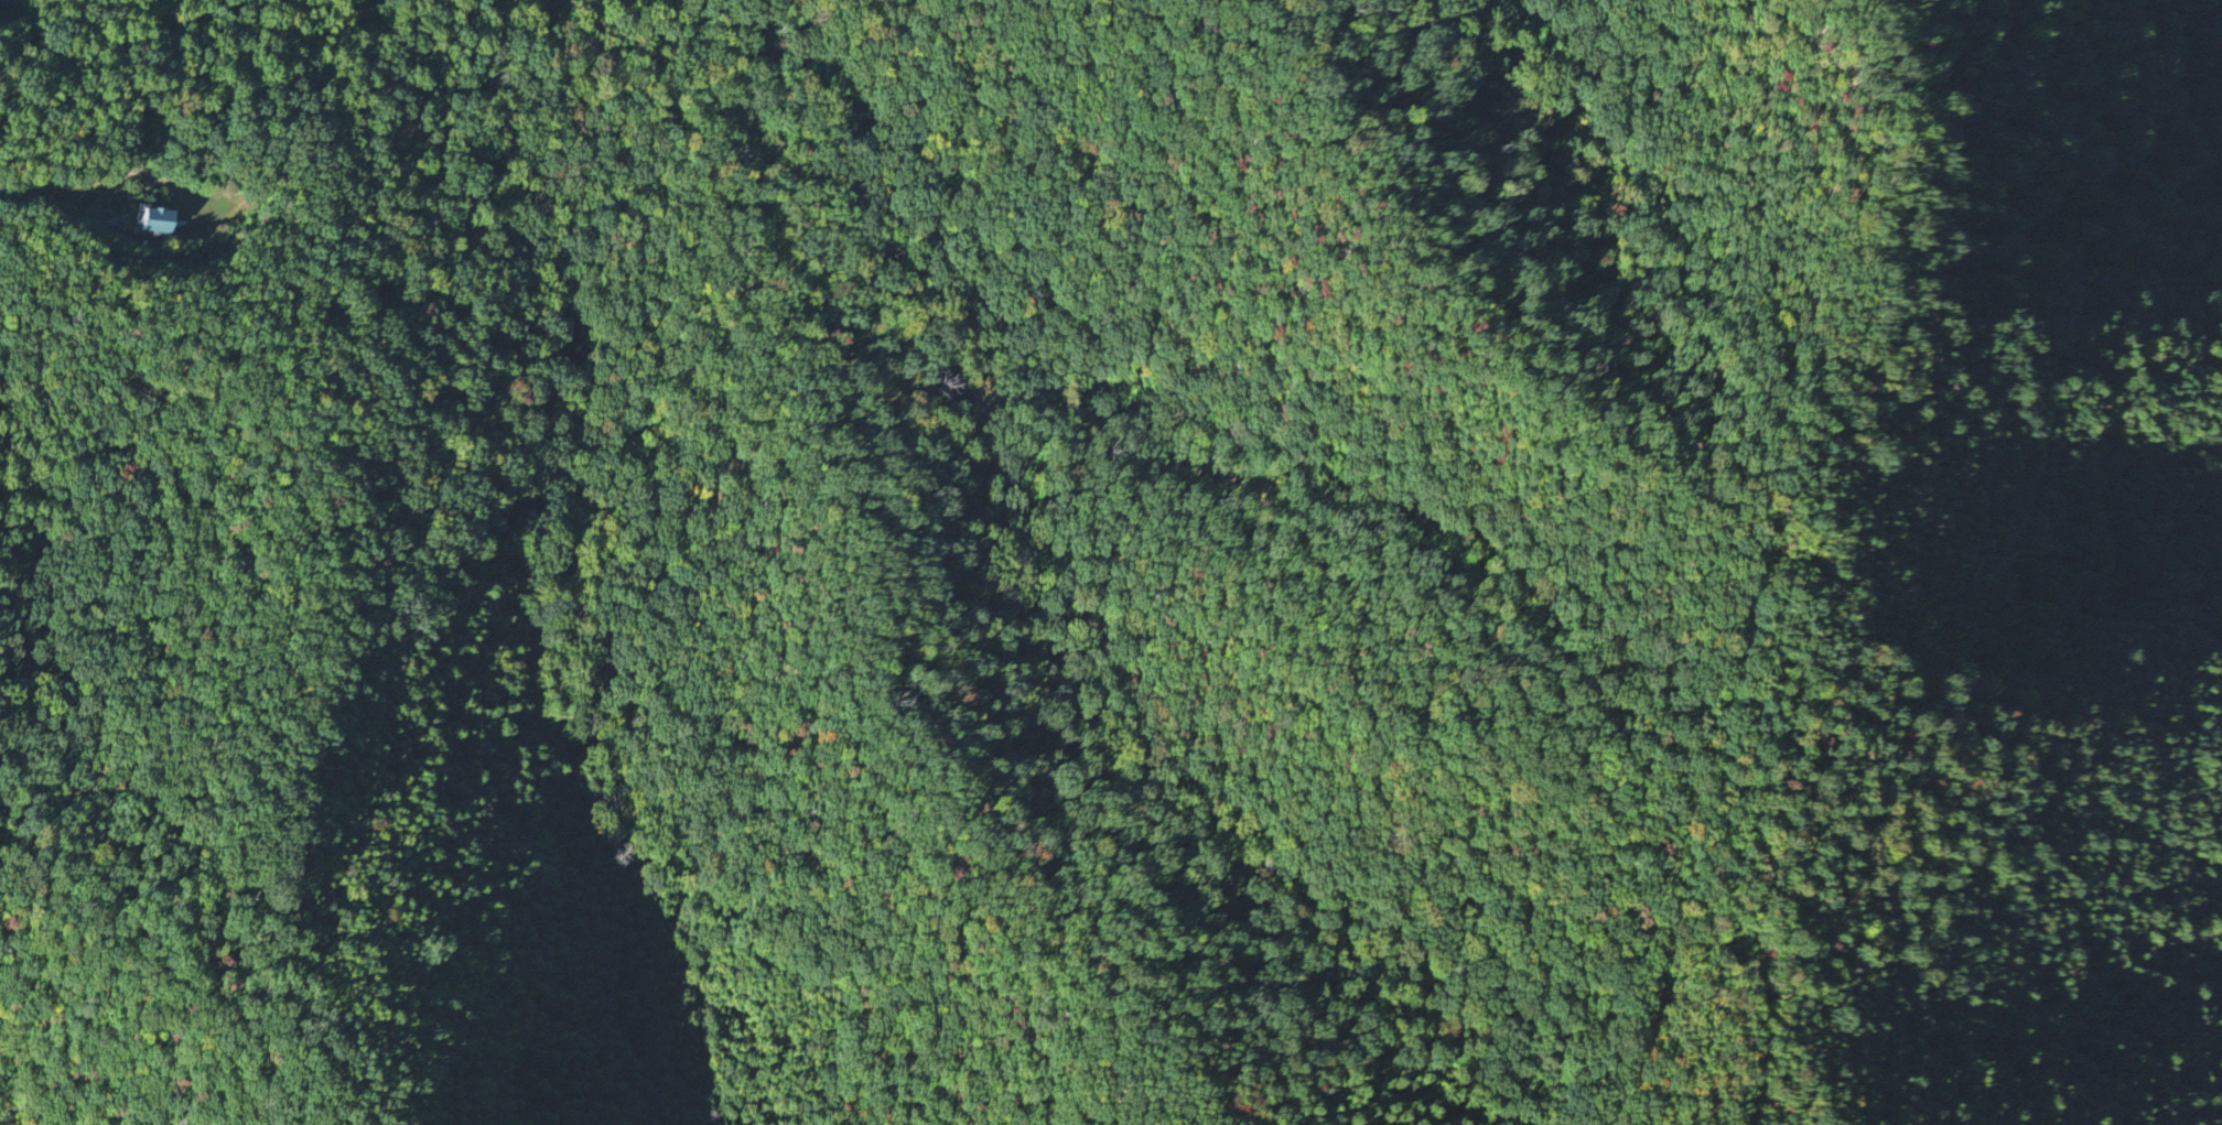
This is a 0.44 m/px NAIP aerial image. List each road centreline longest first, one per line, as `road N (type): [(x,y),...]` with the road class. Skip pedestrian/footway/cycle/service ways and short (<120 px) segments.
road 1 (residential): [(211,0),(82,48),(31,87),(0,96)]

